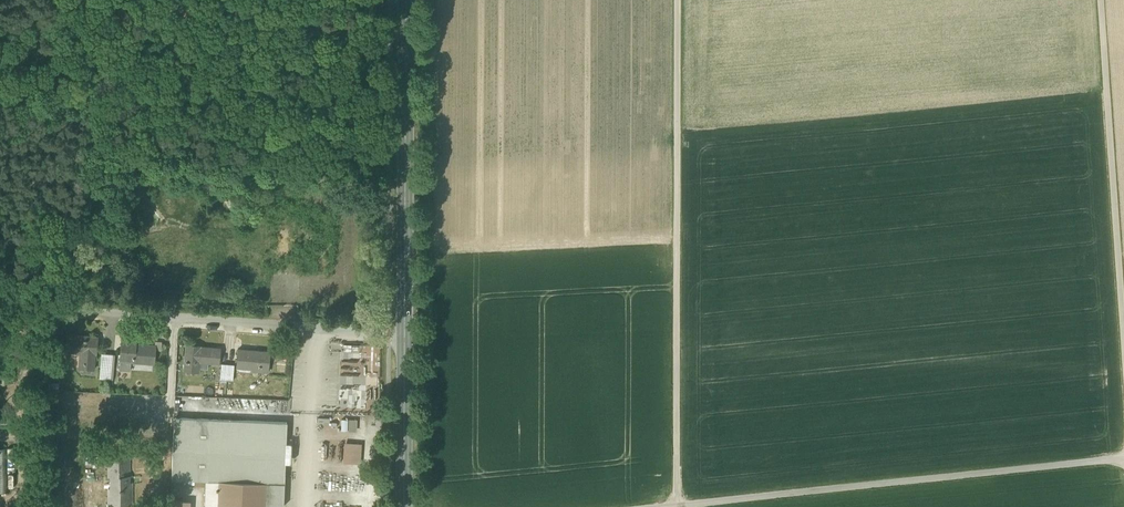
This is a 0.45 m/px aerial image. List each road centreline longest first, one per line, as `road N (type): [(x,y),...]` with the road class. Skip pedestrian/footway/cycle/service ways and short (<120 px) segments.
road 1 (track): [(677,0),(676,506)]
road 2 (track): [(665,506),(1123,458)]
road 3 (residential): [(45,308),(407,336)]
road 4 (track): [(1100,0),(1123,343)]
road 5 (primary): [(406,0),(407,336)]
road 6 (track): [(78,311),(79,87)]
road 7 (primary): [(407,336),(404,506)]

